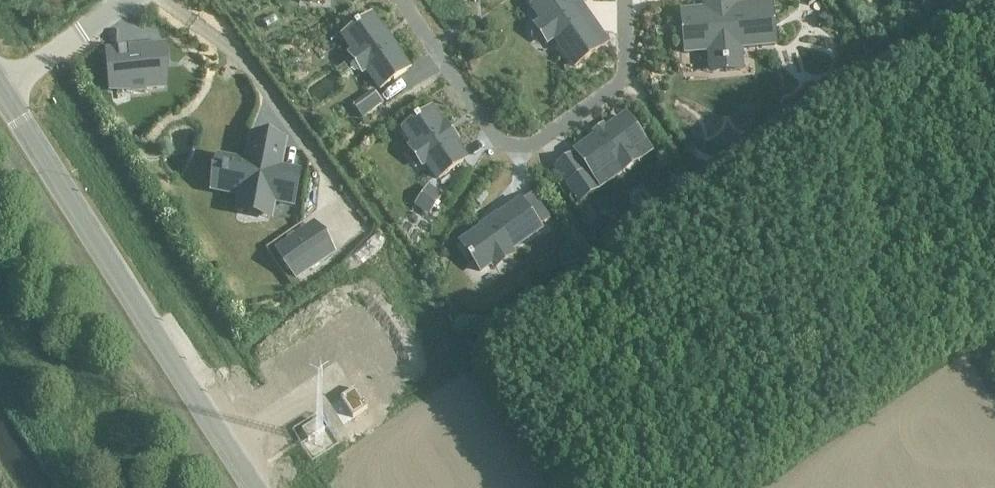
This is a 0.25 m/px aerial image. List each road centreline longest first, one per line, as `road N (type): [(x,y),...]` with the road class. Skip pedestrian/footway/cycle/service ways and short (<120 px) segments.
road 1 (tertiary): [(250,487),(0,87)]
road 2 (residential): [(403,0),(500,141),(526,146),(633,72)]
road 3 (residential): [(0,80),(119,0)]

